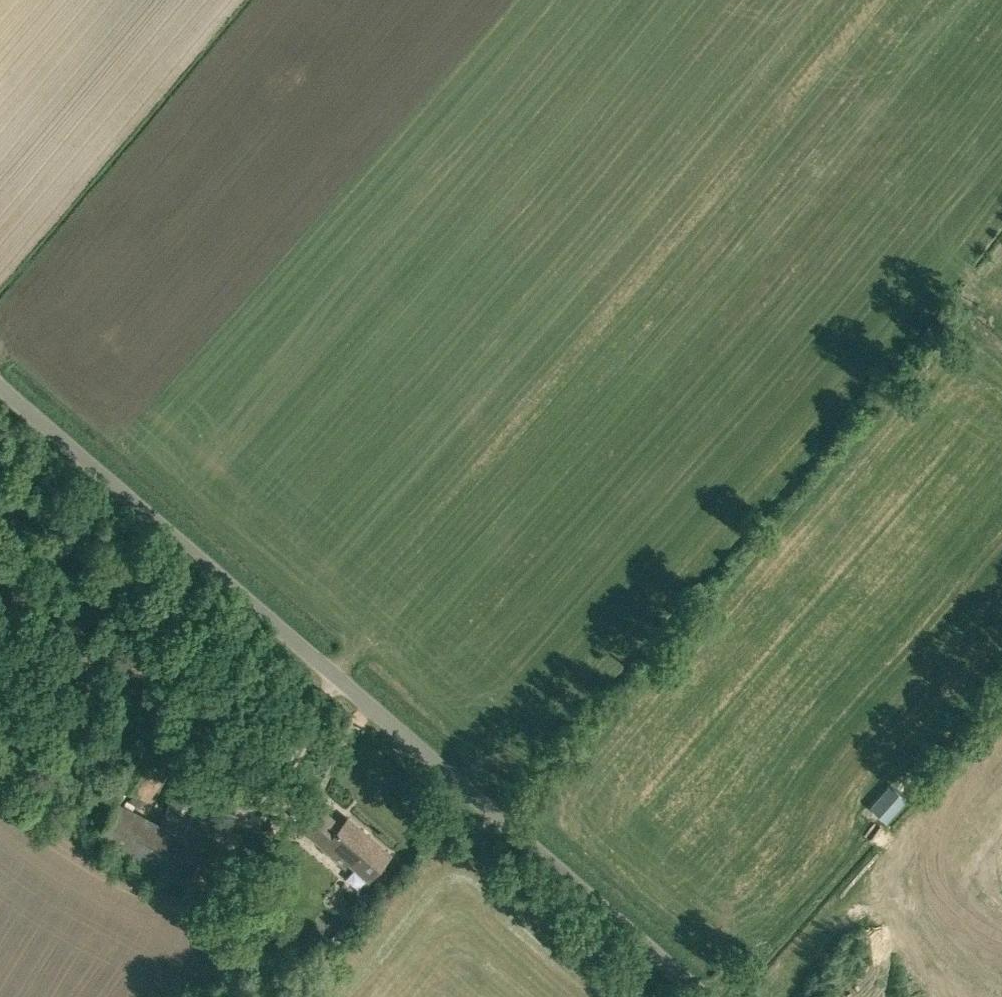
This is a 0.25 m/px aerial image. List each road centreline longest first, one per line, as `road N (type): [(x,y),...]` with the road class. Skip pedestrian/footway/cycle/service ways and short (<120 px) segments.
road 1 (unclassified): [(709,996),(0,381)]

